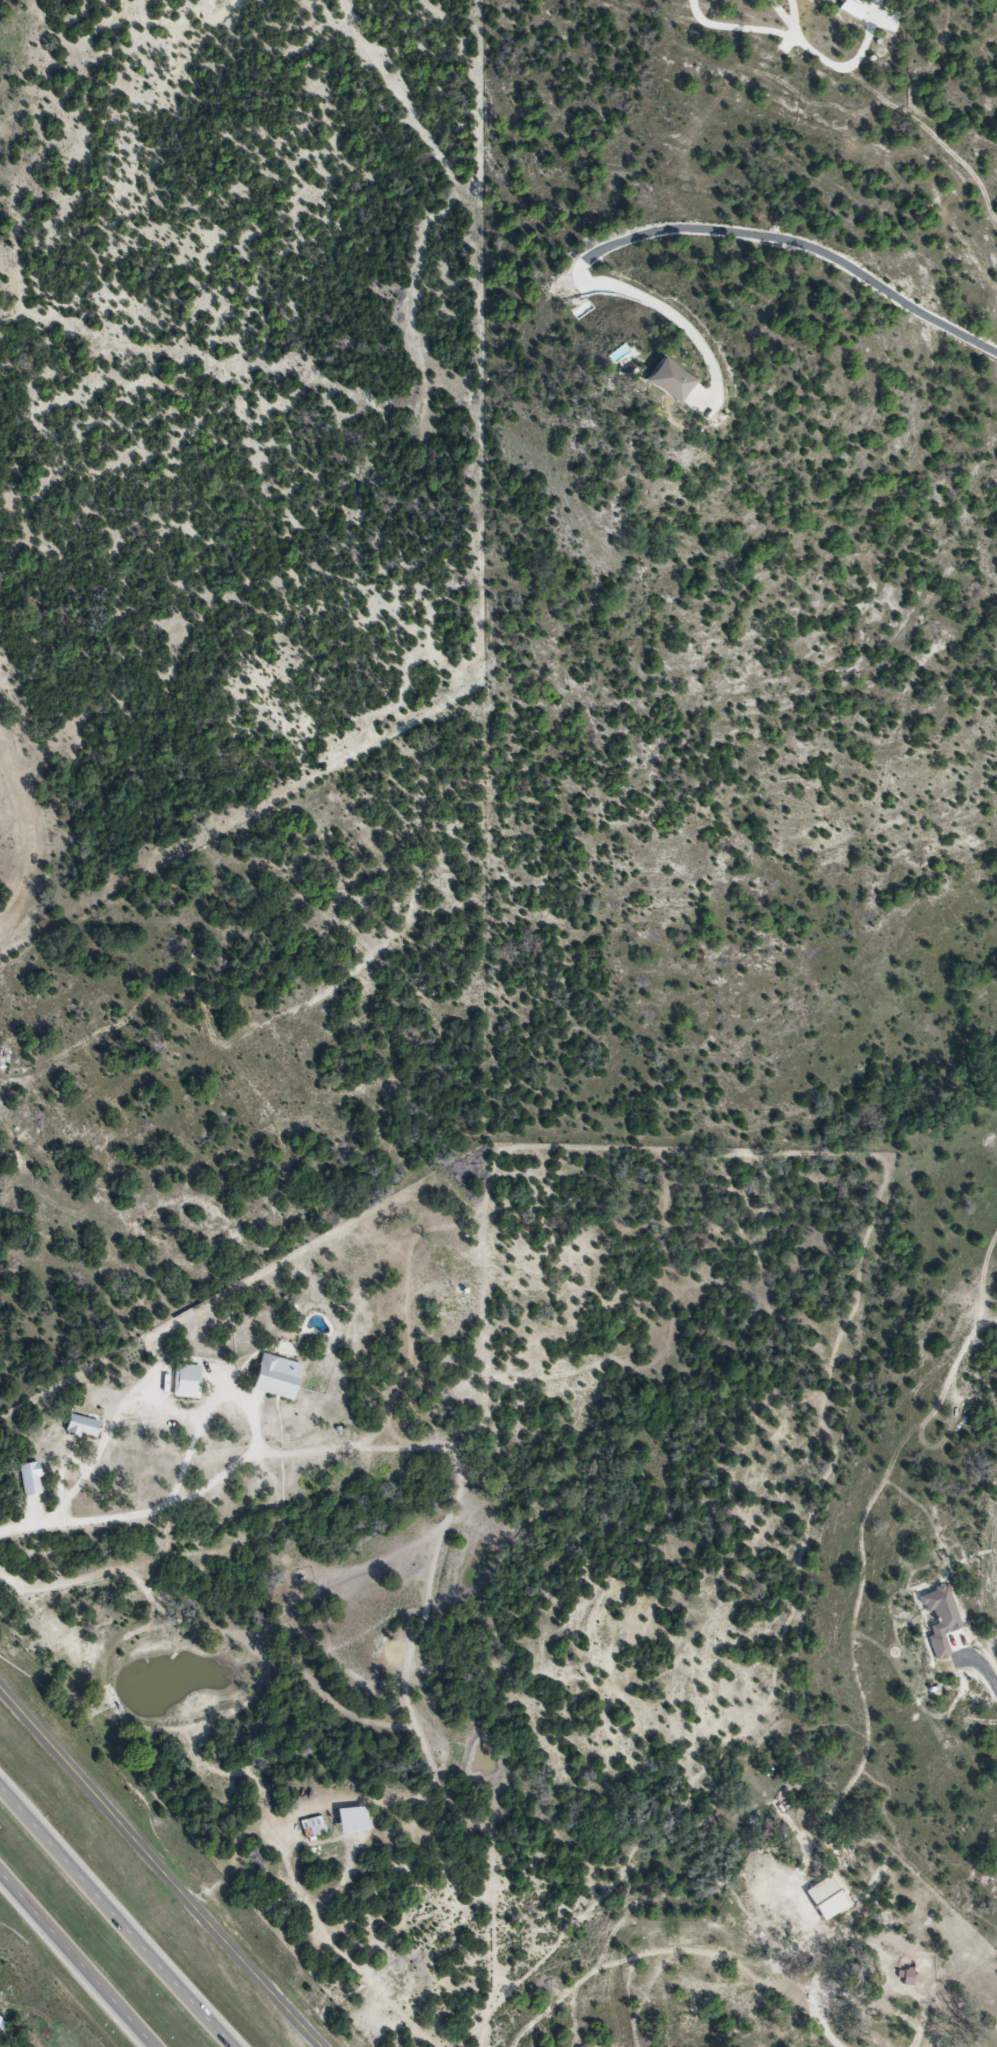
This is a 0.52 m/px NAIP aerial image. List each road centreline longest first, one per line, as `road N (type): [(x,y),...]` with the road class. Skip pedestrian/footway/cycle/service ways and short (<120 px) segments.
road 1 (tertiary): [(324,2046),(0,1687)]
road 2 (motorway): [(241,2046),(0,1785)]
road 3 (motorway): [(0,1868),(163,2046)]

